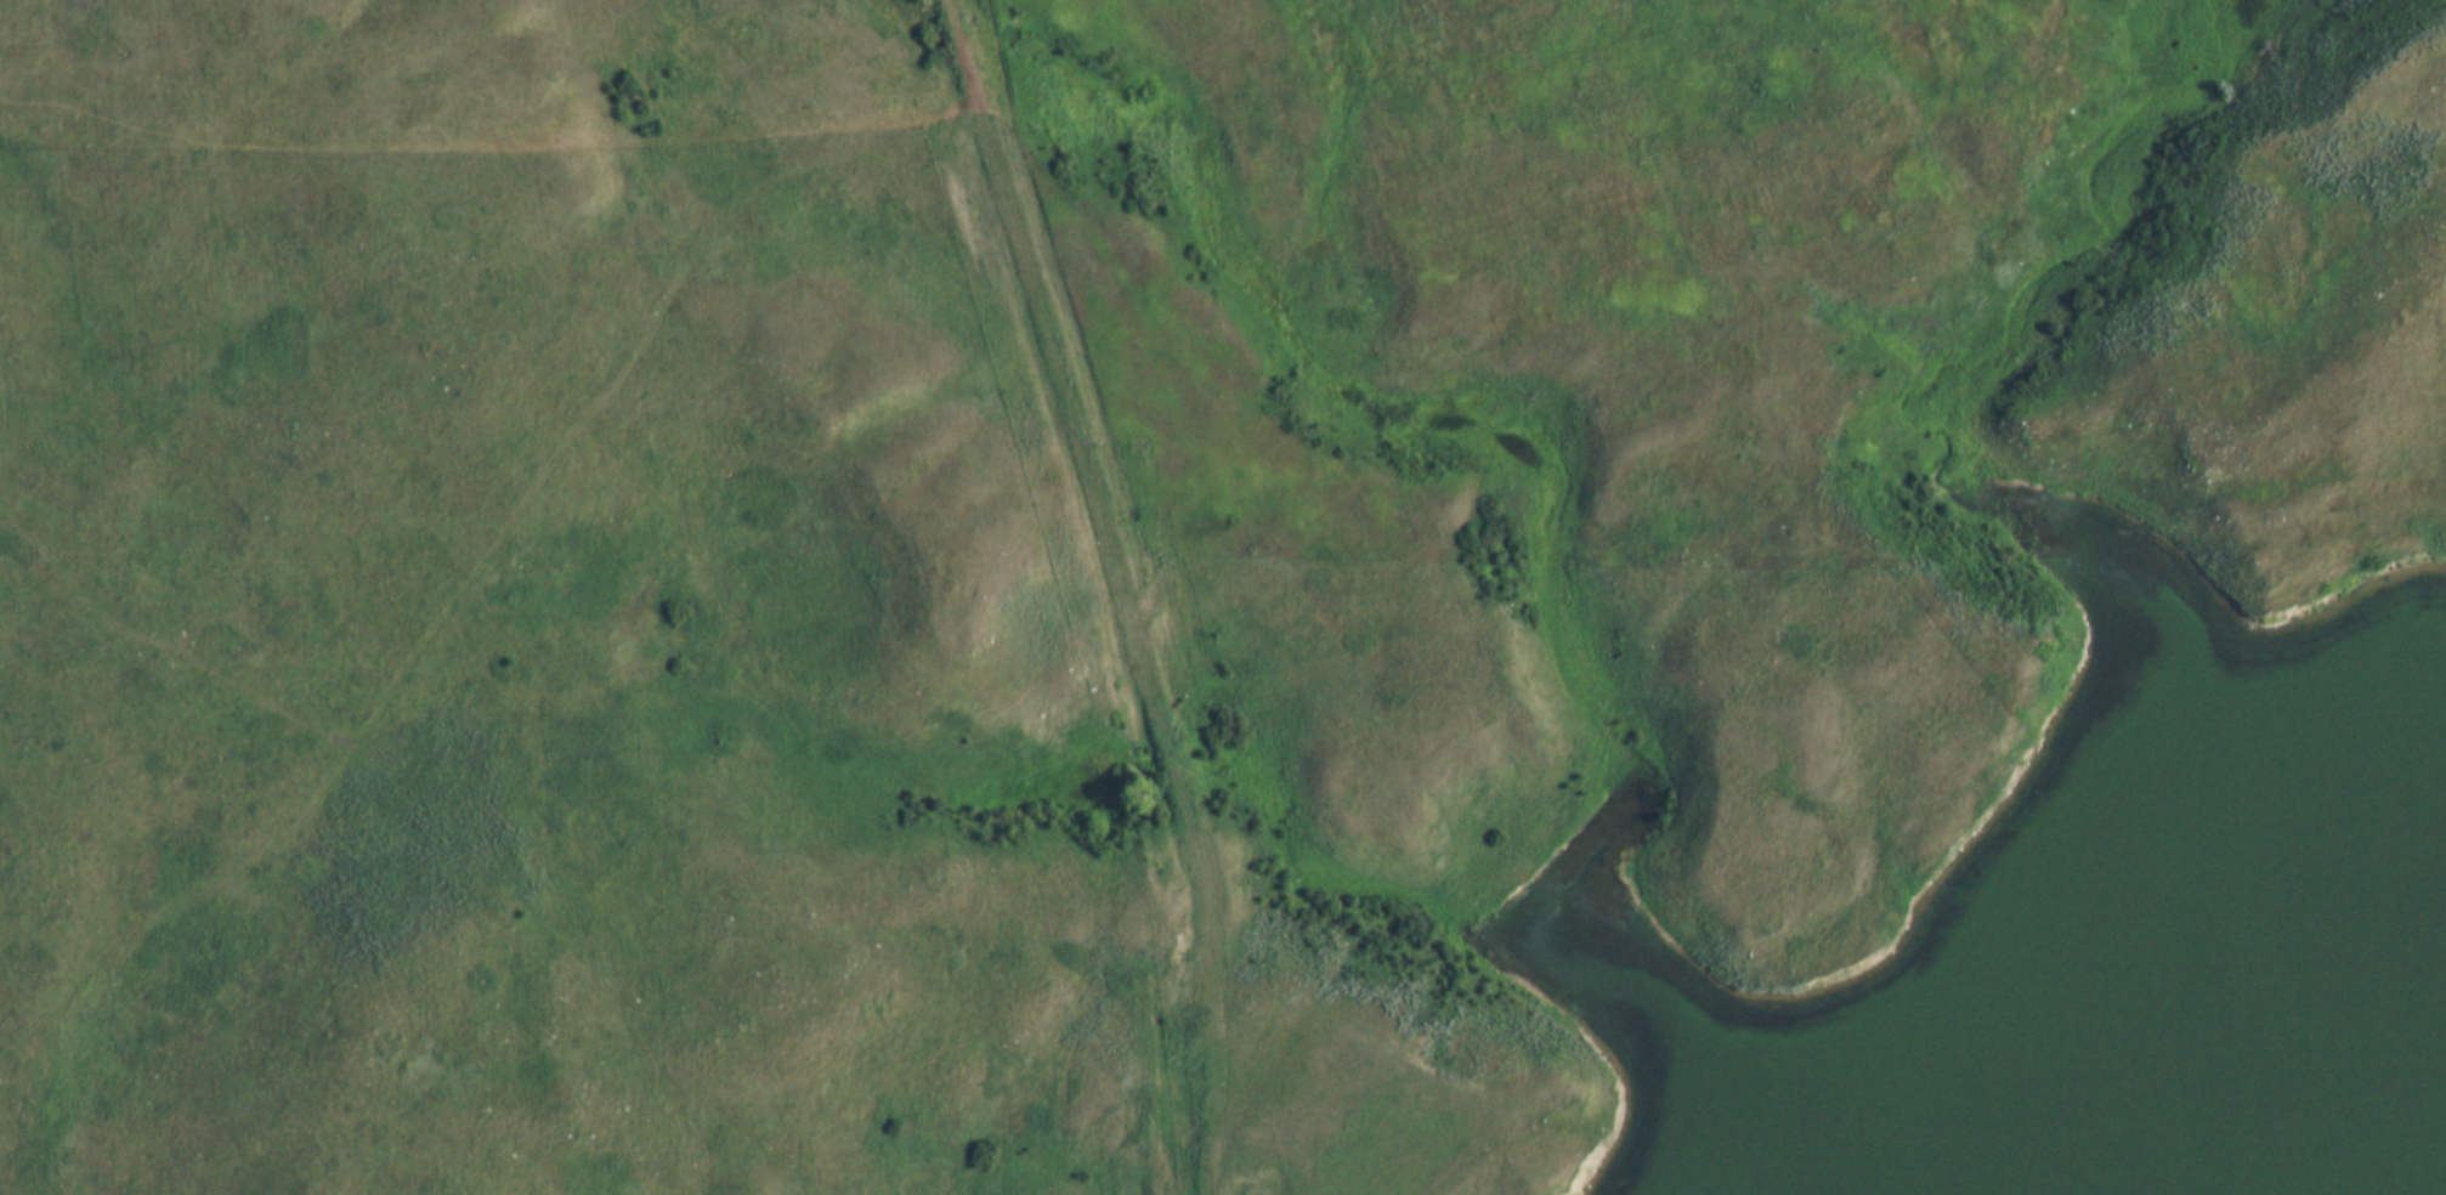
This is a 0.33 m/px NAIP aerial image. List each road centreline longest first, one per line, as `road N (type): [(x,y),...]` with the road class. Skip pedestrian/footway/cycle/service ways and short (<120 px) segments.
road 1 (track): [(1213,1194),(1229,1025),(1213,891),(1126,629),(956,0)]

